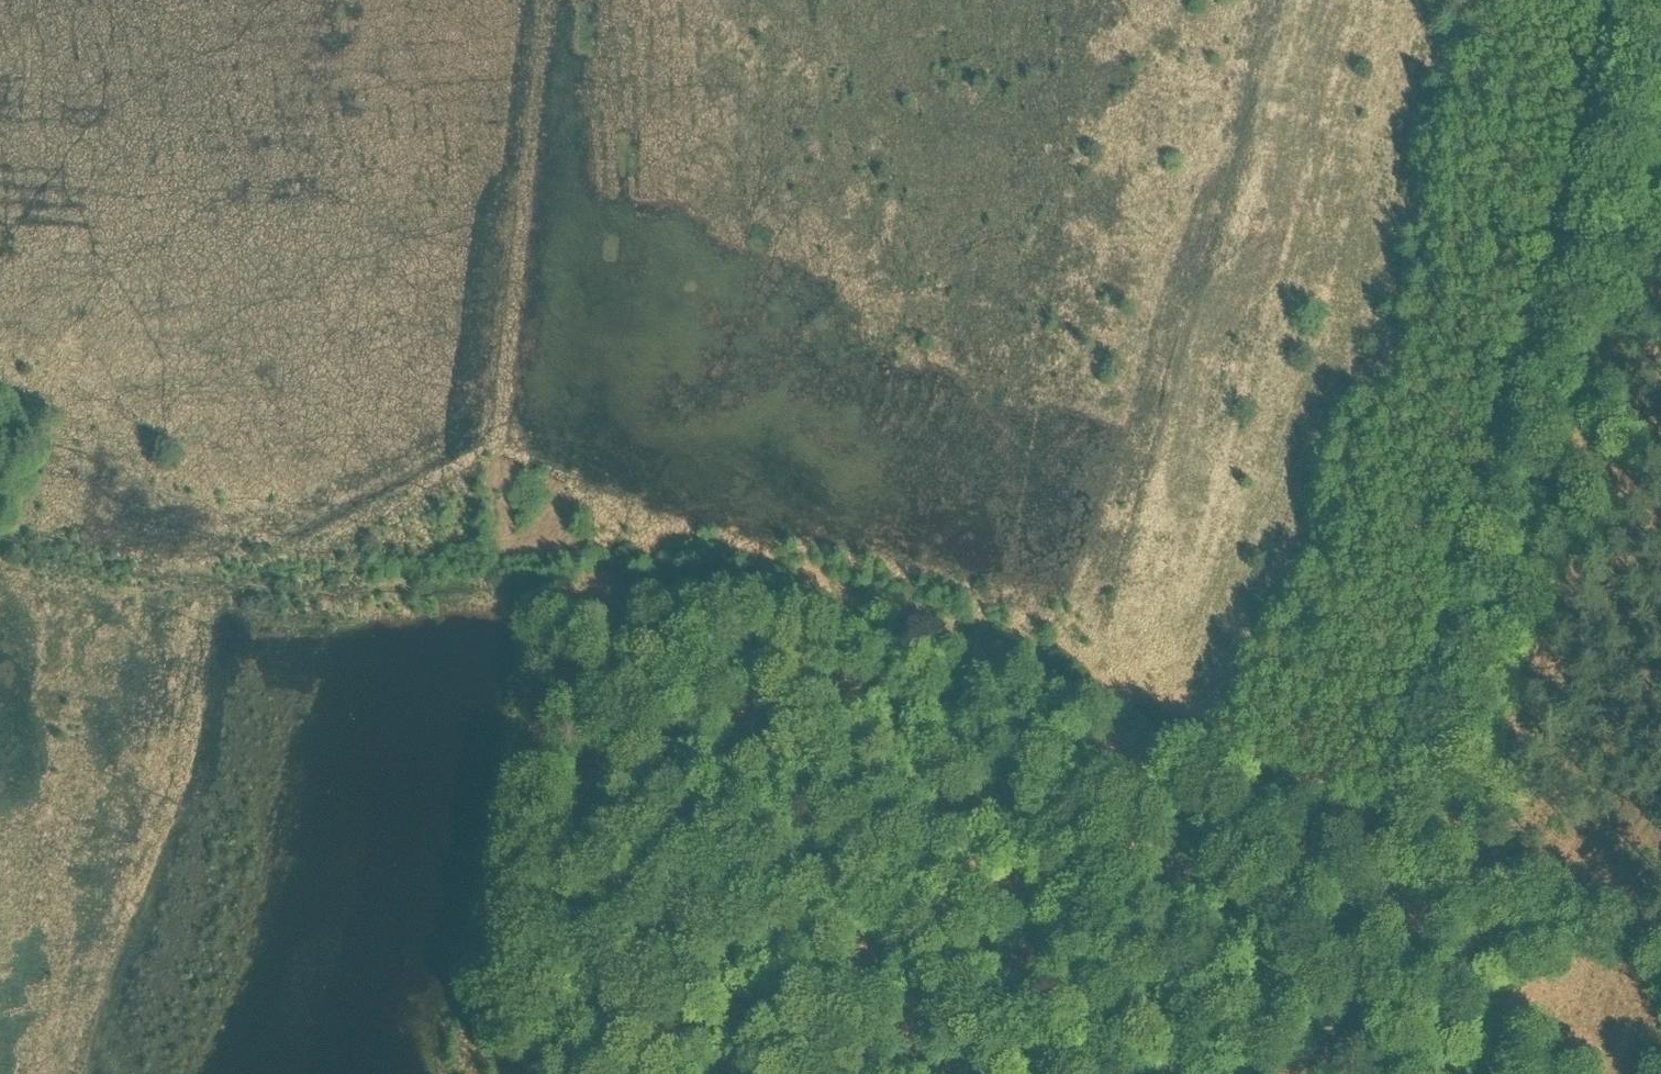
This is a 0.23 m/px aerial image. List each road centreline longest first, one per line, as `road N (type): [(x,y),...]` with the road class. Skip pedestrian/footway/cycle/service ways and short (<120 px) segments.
road 1 (track): [(1630,0),(1322,1073)]
road 2 (track): [(1660,936),(1393,822)]

